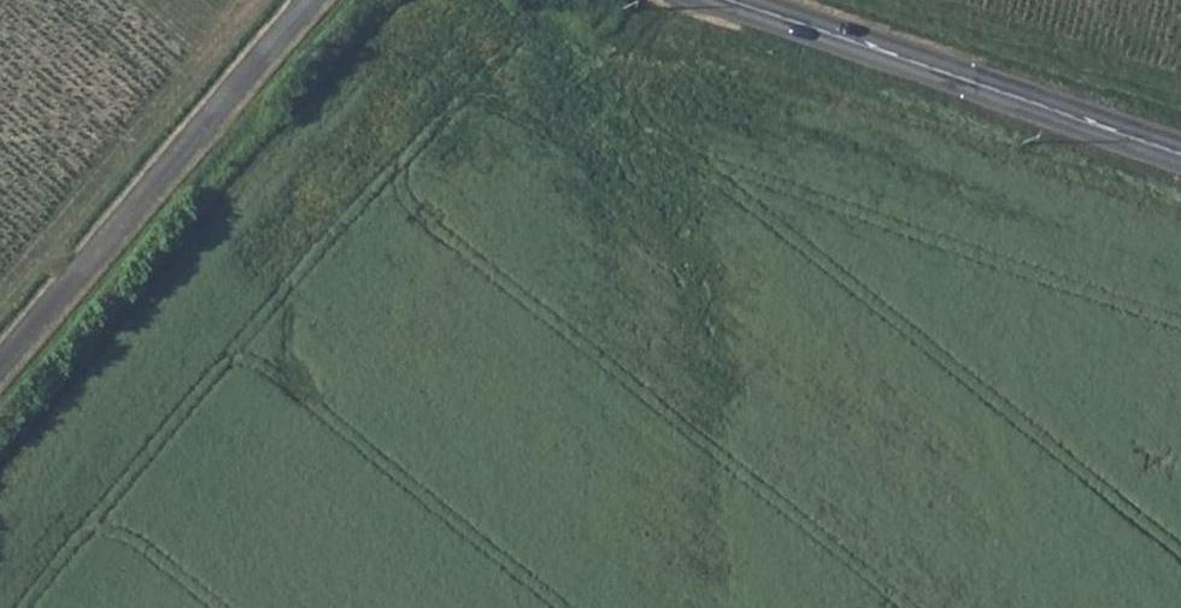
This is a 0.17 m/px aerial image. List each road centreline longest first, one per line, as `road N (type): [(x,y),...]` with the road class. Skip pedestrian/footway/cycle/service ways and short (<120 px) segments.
road 1 (secondary): [(718,0),(1180,158)]
road 2 (unclassified): [(0,373),(314,0)]

